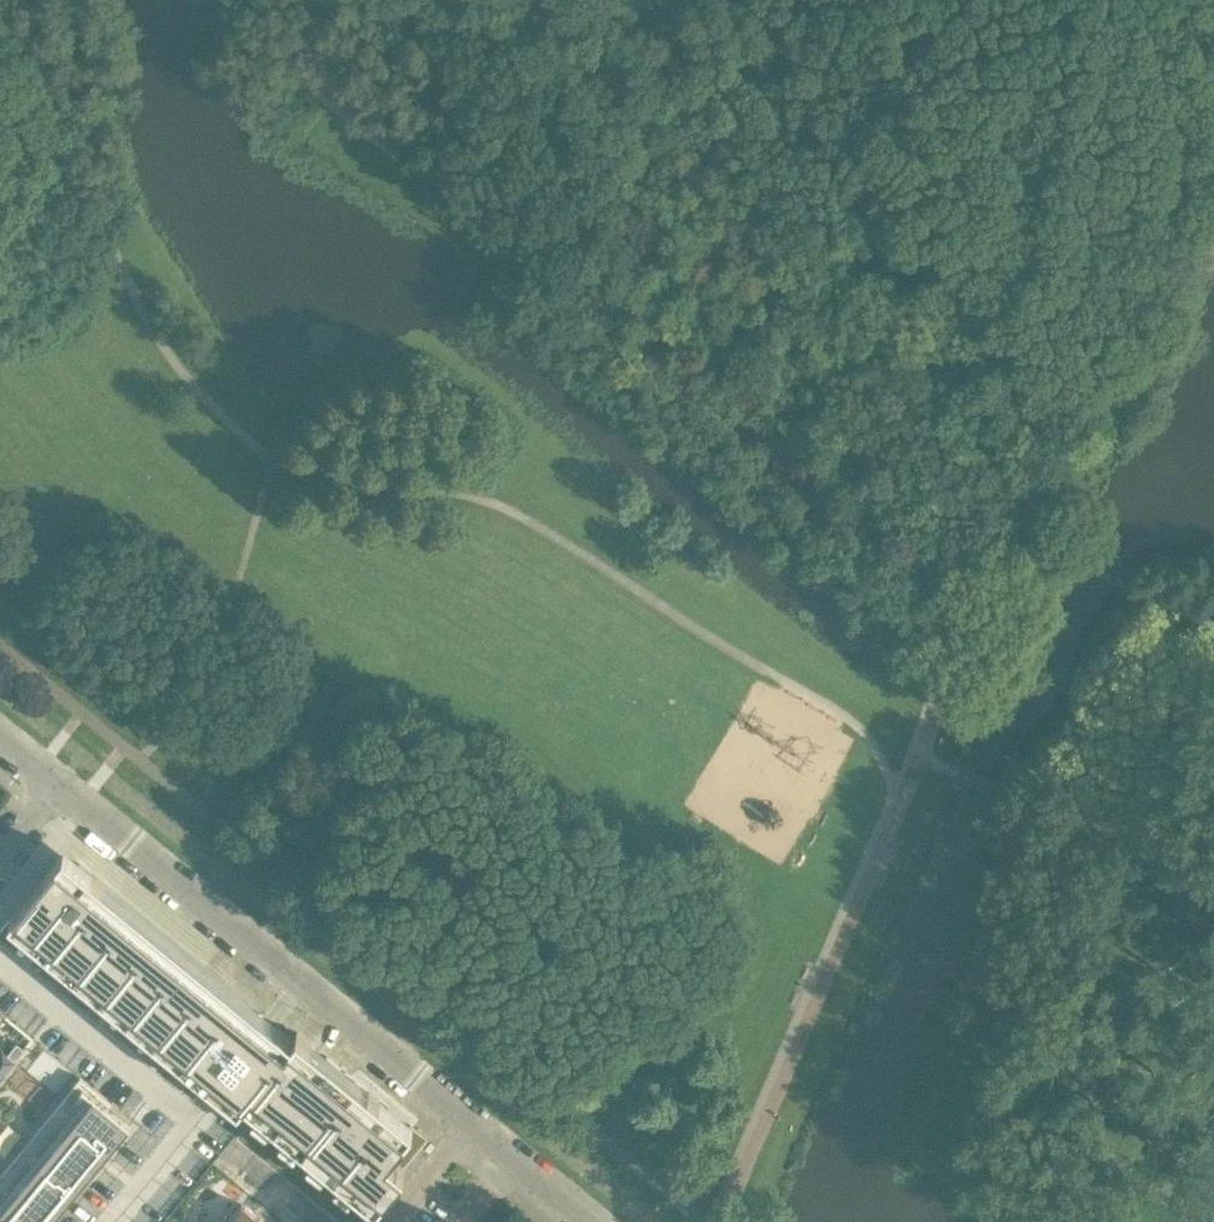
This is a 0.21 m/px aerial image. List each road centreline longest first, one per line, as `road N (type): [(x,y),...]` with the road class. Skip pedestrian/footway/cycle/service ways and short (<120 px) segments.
road 1 (residential): [(599,1221),(60,783)]

